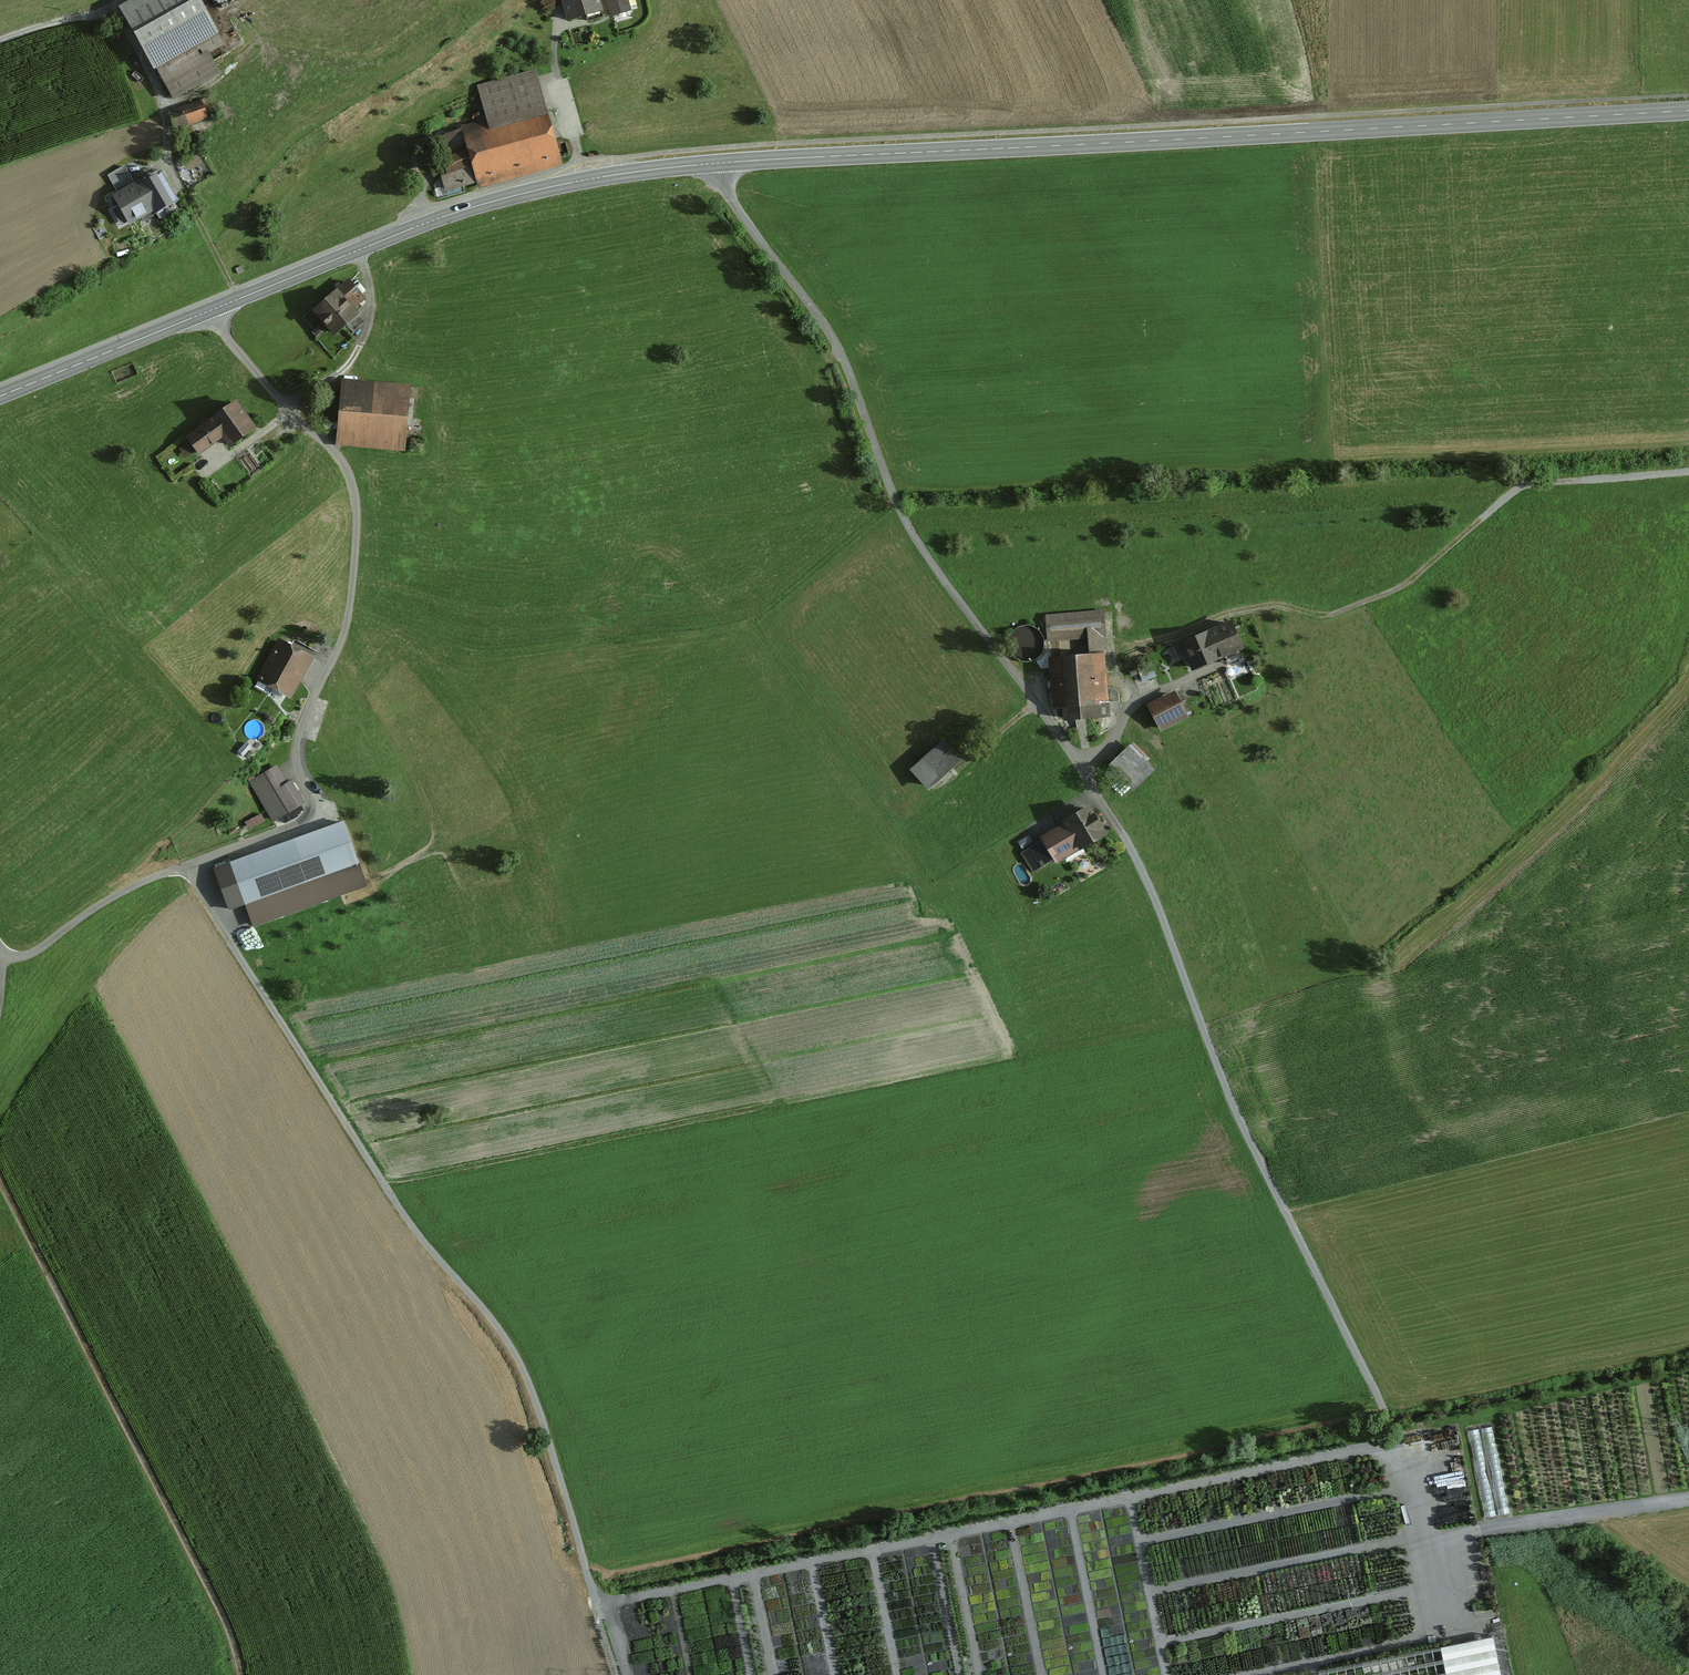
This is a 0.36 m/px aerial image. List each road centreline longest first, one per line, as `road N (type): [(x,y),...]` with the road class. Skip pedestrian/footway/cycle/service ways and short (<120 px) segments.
road 1 (track): [(1688,1498),(1421,1537),(1378,1395),(1229,1097),(1126,841),(930,559),(897,501),(833,339),(724,188),(722,163)]
road 2 (secondary): [(1688,109),(678,166),(466,210),(212,310)]
road 3 (track): [(618,1674),(524,1369),(358,1145),(190,864)]
road 4 (track): [(597,1604),(1396,1442)]
road 5 (track): [(1080,765),(1115,741),(1124,713),(1118,650),(1271,604),(1344,611),(1402,586),(1528,486),(1688,472)]
road 6 (residential): [(212,310),(229,341),(323,438),(353,484),(356,568),(342,640),(295,751),(309,814)]
road 7 (track): [(0,1191),(214,1603),(239,1674)]
road 8 (track): [(309,814),(125,889),(29,955),(4,959),(0,950)]
road 9 (secondary): [(212,310),(0,396)]
road 10 (track): [(356,250),(371,294),(355,353),(317,388),(282,400)]
road 11 (track): [(0,39),(122,0)]

